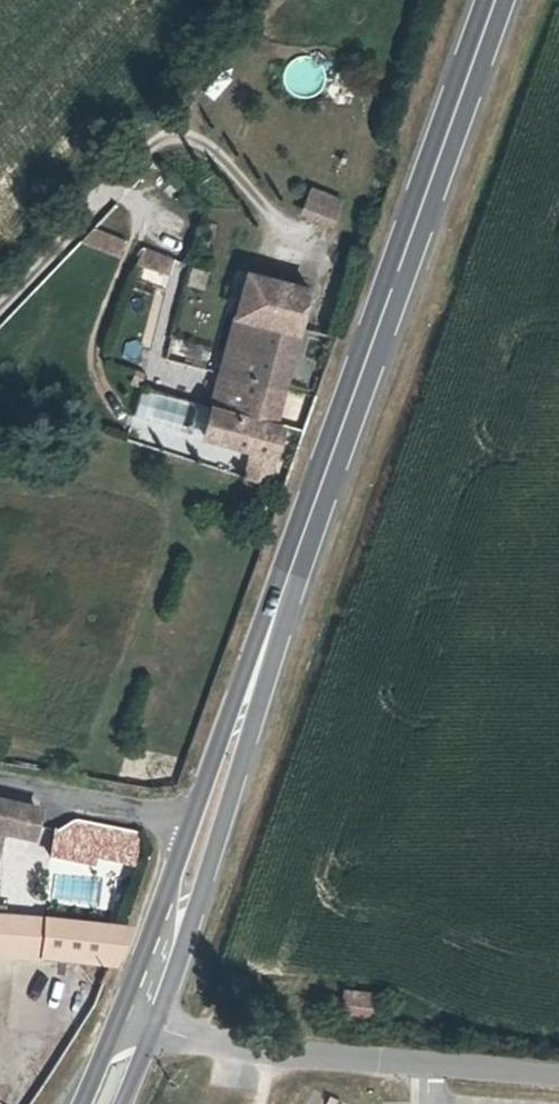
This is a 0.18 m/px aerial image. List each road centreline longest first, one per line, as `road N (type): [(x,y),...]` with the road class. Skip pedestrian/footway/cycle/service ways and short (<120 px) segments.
road 1 (primary): [(497,0),(203,823)]
road 2 (unclassified): [(431,1065),(126,1028)]
road 3 (primary): [(203,823),(126,1028)]
road 4 (unclassified): [(0,789),(203,823)]
road 5 (unclassified): [(558,1076),(431,1065)]

